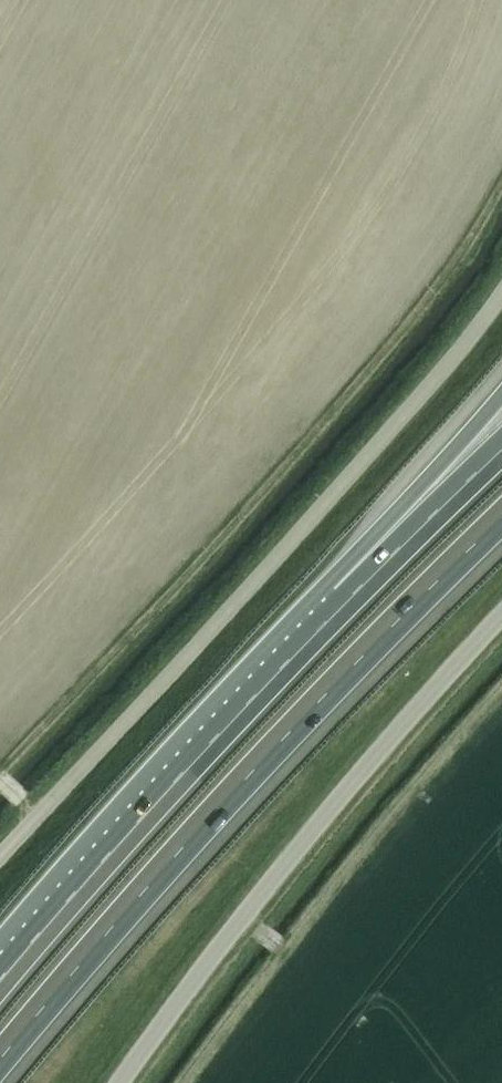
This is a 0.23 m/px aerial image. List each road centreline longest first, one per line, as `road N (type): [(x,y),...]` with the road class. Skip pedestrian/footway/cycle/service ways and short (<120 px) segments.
road 1 (unclassified): [(0,860),(501,296)]
road 2 (motorway): [(0,1061),(316,698),(501,517)]
road 3 (unclassified): [(128,1082),(272,883),(501,621)]
road 4 (motorway): [(325,622),(0,975)]
road 5 (motorway): [(501,392),(325,622)]
road 6 (motorway): [(501,450),(325,622)]

